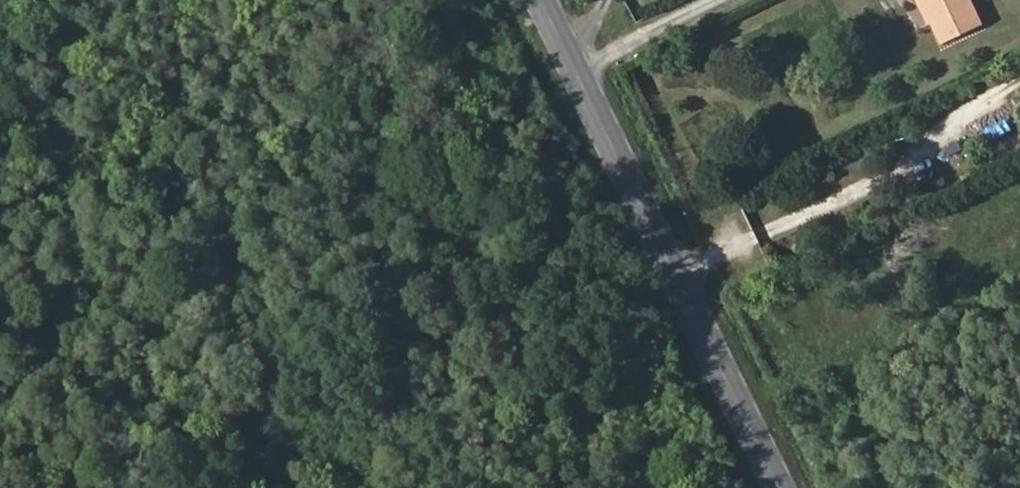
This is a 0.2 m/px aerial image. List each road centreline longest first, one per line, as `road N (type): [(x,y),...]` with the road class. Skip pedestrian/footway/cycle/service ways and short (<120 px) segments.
road 1 (secondary): [(541,0),(779,487)]

